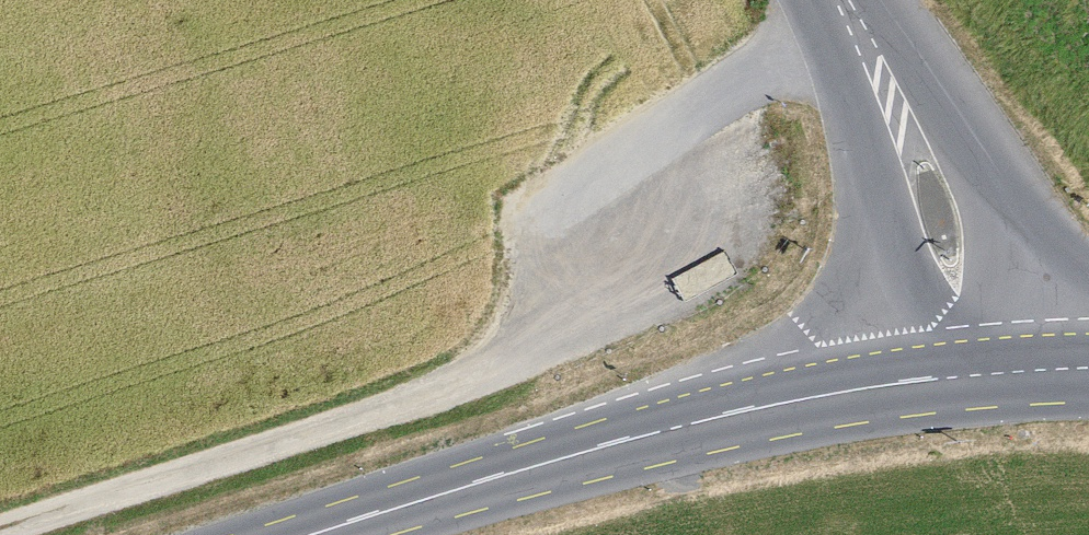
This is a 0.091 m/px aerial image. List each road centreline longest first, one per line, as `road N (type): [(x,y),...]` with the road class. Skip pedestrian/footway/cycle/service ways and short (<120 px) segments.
road 1 (track): [(848,6),(572,192),(515,364),(0,526)]
road 2 (secondary): [(996,367),(640,434),(318,534)]
road 3 (tertiary): [(996,367),(844,0)]

